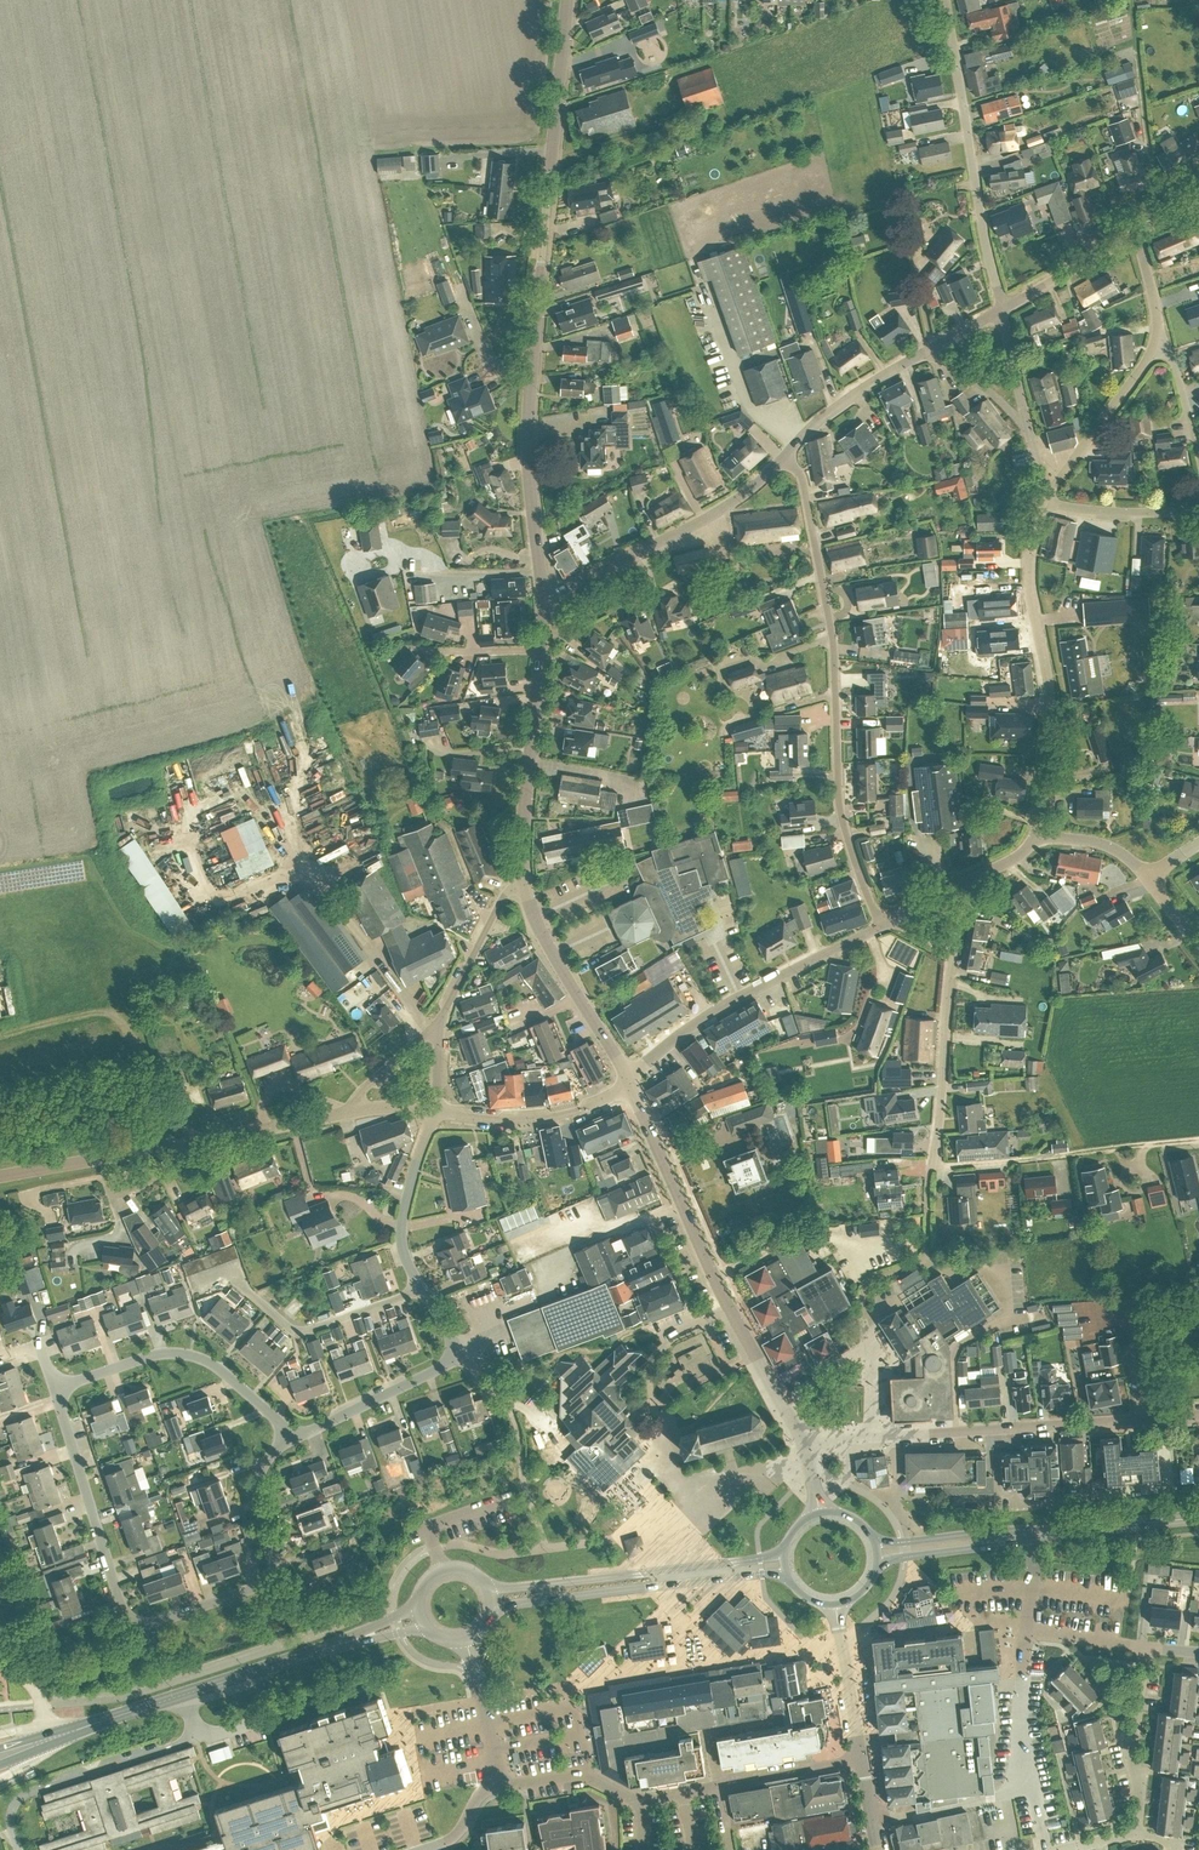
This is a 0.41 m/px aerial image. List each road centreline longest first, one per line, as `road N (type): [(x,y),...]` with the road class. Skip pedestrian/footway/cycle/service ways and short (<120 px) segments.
road 1 (tertiary): [(546,595),(528,421),(568,0)]
road 2 (residential): [(881,925),(841,811),(829,617),(803,480),(785,455)]
road 3 (tertiary): [(807,1450),(730,1306),(629,1083)]
road 4 (unclassified): [(1044,503),(1029,569),(1049,683),(1041,838)]
road 5 (residential): [(876,1434),(1198,1415)]
road 6 (residential): [(1003,308),(946,0)]
road 7 (primary): [(491,1612),(625,1589),(791,1575)]
road 8 (primary): [(788,1551),(488,1586)]
road 9 (unclassified): [(881,925),(697,1020),(629,1083)]
road 10 (primary): [(53,1737),(335,1645)]
road 11 (residential): [(139,1621),(256,1588),(267,1577),(274,1558),(256,1493),(260,1472),(290,1437)]
road 12 (tertiary): [(546,595),(696,523),(785,455)]
road 13 (residential): [(290,1437),(224,1370),(182,1350),(59,1385)]
road 14 (track): [(932,1167),(1198,1138)]
road 15 (residential): [(461,1352),(401,1244),(434,1110)]
road 16 (residential): [(139,1621),(116,1597),(59,1385)]
road 17 (tertiary): [(522,881),(541,650)]
road 18 (tertiary): [(629,1083),(522,881)]
road 19 (track): [(1155,222),(1132,0)]
road 20 (residential): [(953,953),(932,1167)]
road 21 (unclassified): [(434,1110),(559,1112),(595,1104),(629,1083)]
road 22 (residential): [(461,1352),(290,1437)]
road 23 (residential): [(1135,1834),(1140,1788),(1131,1749),(1146,1647)]
road 24 (unclassified): [(1158,341),(1047,492)]
road 25 (unclassified): [(0,1175),(180,1143)]
road 26 (unclassified): [(180,1143),(355,1110)]
road 27 (residential): [(435,1029),(503,897),(522,881)]
road 28 (tertiary): [(785,455),(839,405),(923,353)]
road 29 (primary): [(1032,1535),(1198,1517)]
road 30 (primary): [(875,1560),(1032,1535)]
road 31 (primary): [(1032,1535),(874,1543)]
road 32 (unclassified): [(861,1758),(836,1602)]
road 33 (unclassified): [(1044,503),(1198,509)]
road 34 (tertiary): [(1003,308),(1137,234)]
road 35 (residential): [(718,1785),(861,1758)]
road 36 (residential): [(718,1785),(632,1801),(587,1775)]
road 37 (residential): [(1030,430),(973,379),(923,353)]
road 38 (residential): [(1030,430),(1003,308)]
road 39 (residential): [(1158,341),(1176,367),(1198,456)]
road 40 (residential): [(1146,1647),(1027,1629)]

